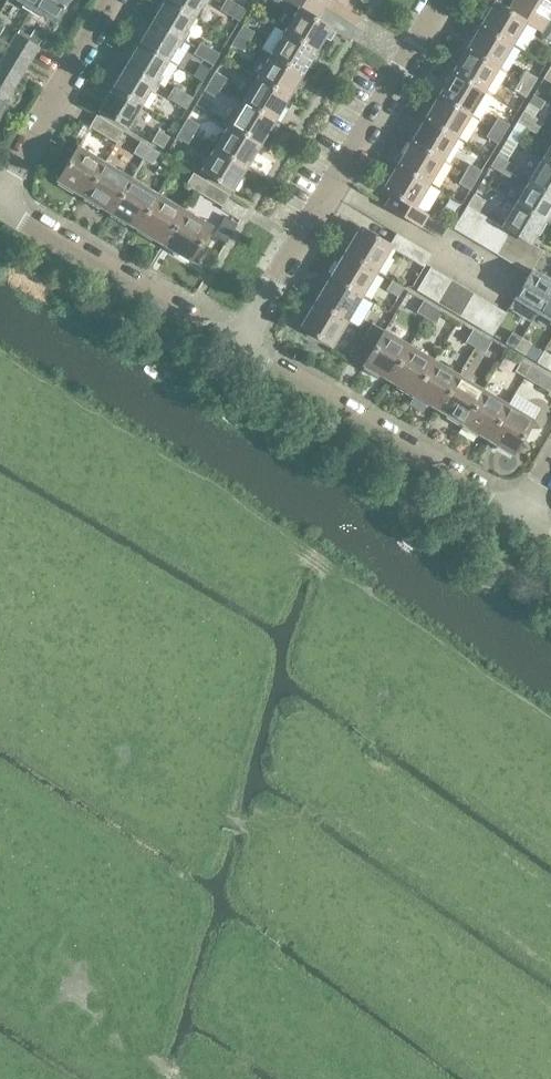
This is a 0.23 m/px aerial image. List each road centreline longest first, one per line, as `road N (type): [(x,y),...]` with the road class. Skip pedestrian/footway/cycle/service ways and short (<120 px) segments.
road 1 (residential): [(241,338),(443,0)]
road 2 (residential): [(524,503),(241,338)]
road 3 (residential): [(241,338),(2,191)]
road 4 (residential): [(2,191),(116,0)]

